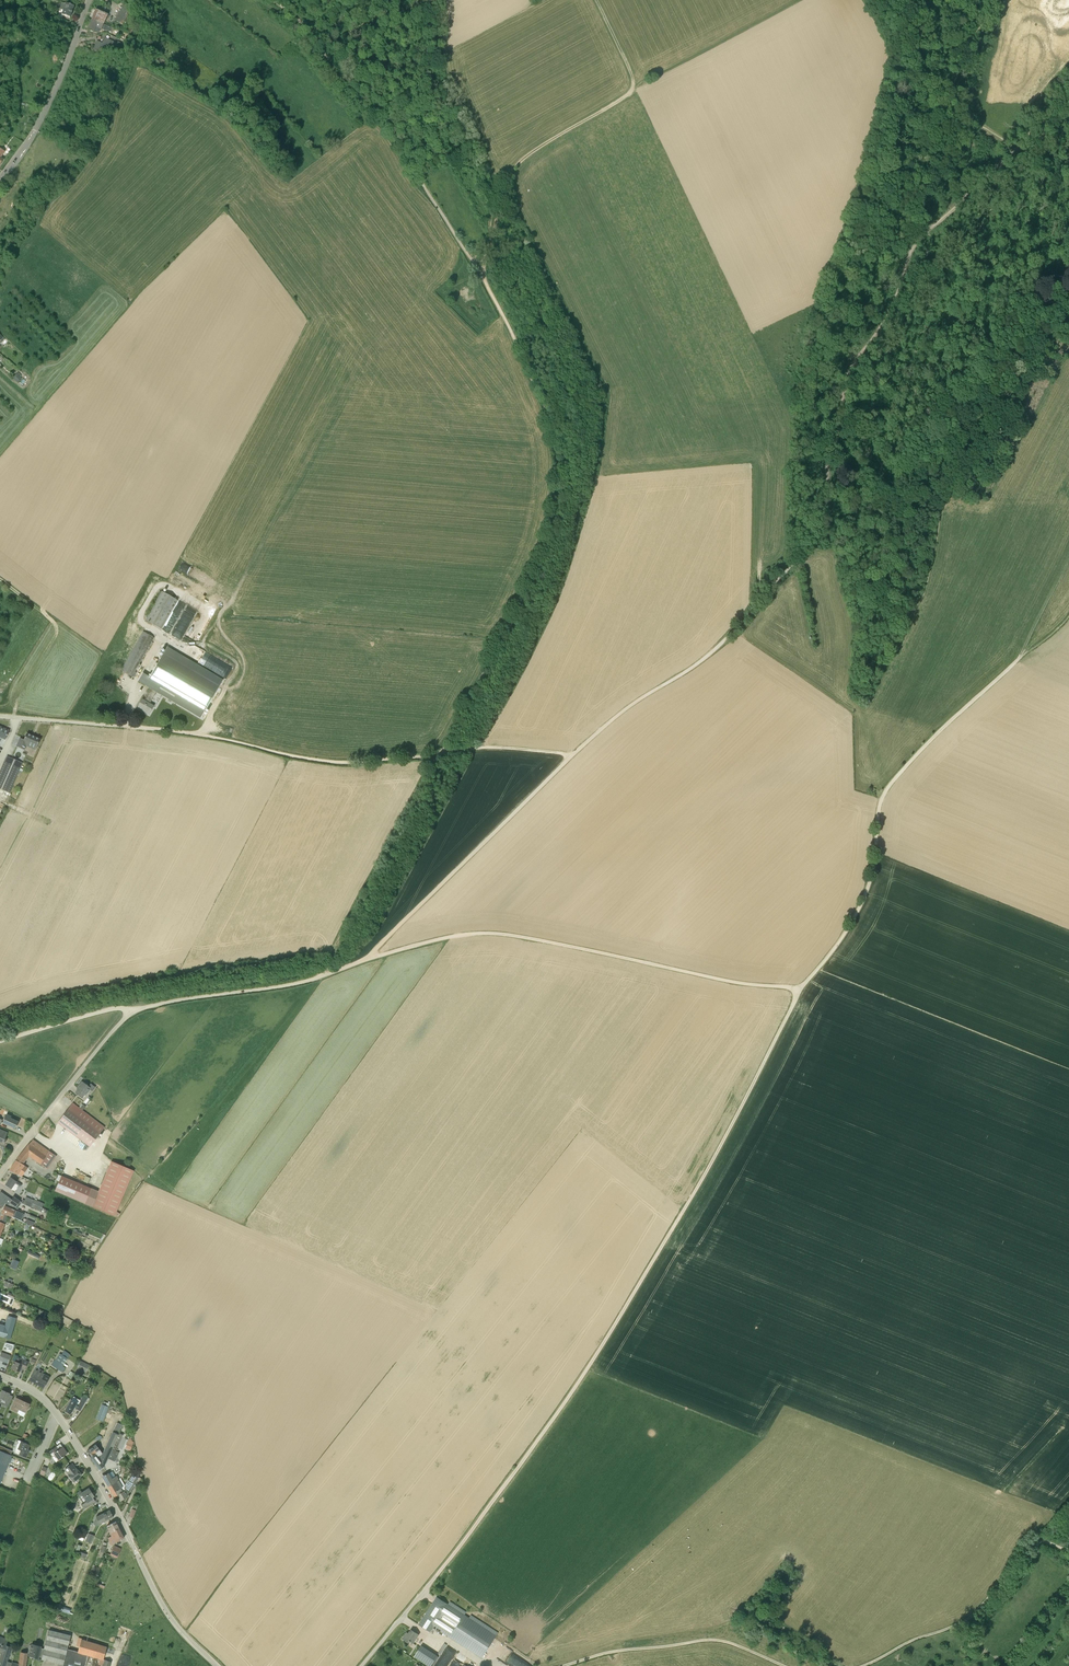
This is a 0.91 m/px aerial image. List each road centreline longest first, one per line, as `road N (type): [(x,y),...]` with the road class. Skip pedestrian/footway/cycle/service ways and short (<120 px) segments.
road 1 (track): [(571,757),(712,652),(810,544),(827,512),(828,456),(847,379),(890,309),(914,246),(1068,88)]
road 2 (track): [(799,990),(707,1170),(596,1356),(437,1575)]
road 3 (track): [(483,276),(554,433),(557,506),(532,581),(439,754)]
road 4 (track): [(367,959),(453,936),(499,934),(799,990)]
road 5 (track): [(799,990),(866,893),(885,791),(1020,657)]
road 6 (unclassified): [(34,1128),(133,1013),(296,983),(367,959)]
road 7 (tertiary): [(217,1665),(168,1614),(57,1414)]
road 8 (track): [(473,260),(386,118),(359,100),(300,21)]
road 9 (track): [(367,959),(571,757)]
road 10 (track): [(863,1665),(970,1617),(1034,1544),(1068,1551)]
road 11 (track): [(439,754),(326,761),(201,736)]
road 12 (track): [(631,90),(515,167),(485,258)]
road 13 (track): [(562,1665),(712,1639),(785,1665)]
road 14 (unclassified): [(0,182),(46,109),(90,0)]
road 15 (unclassified): [(0,716),(152,729)]
road 16 (track): [(0,1042),(113,1009),(133,1013)]
road 17 (track): [(439,754),(490,747),(571,757)]

